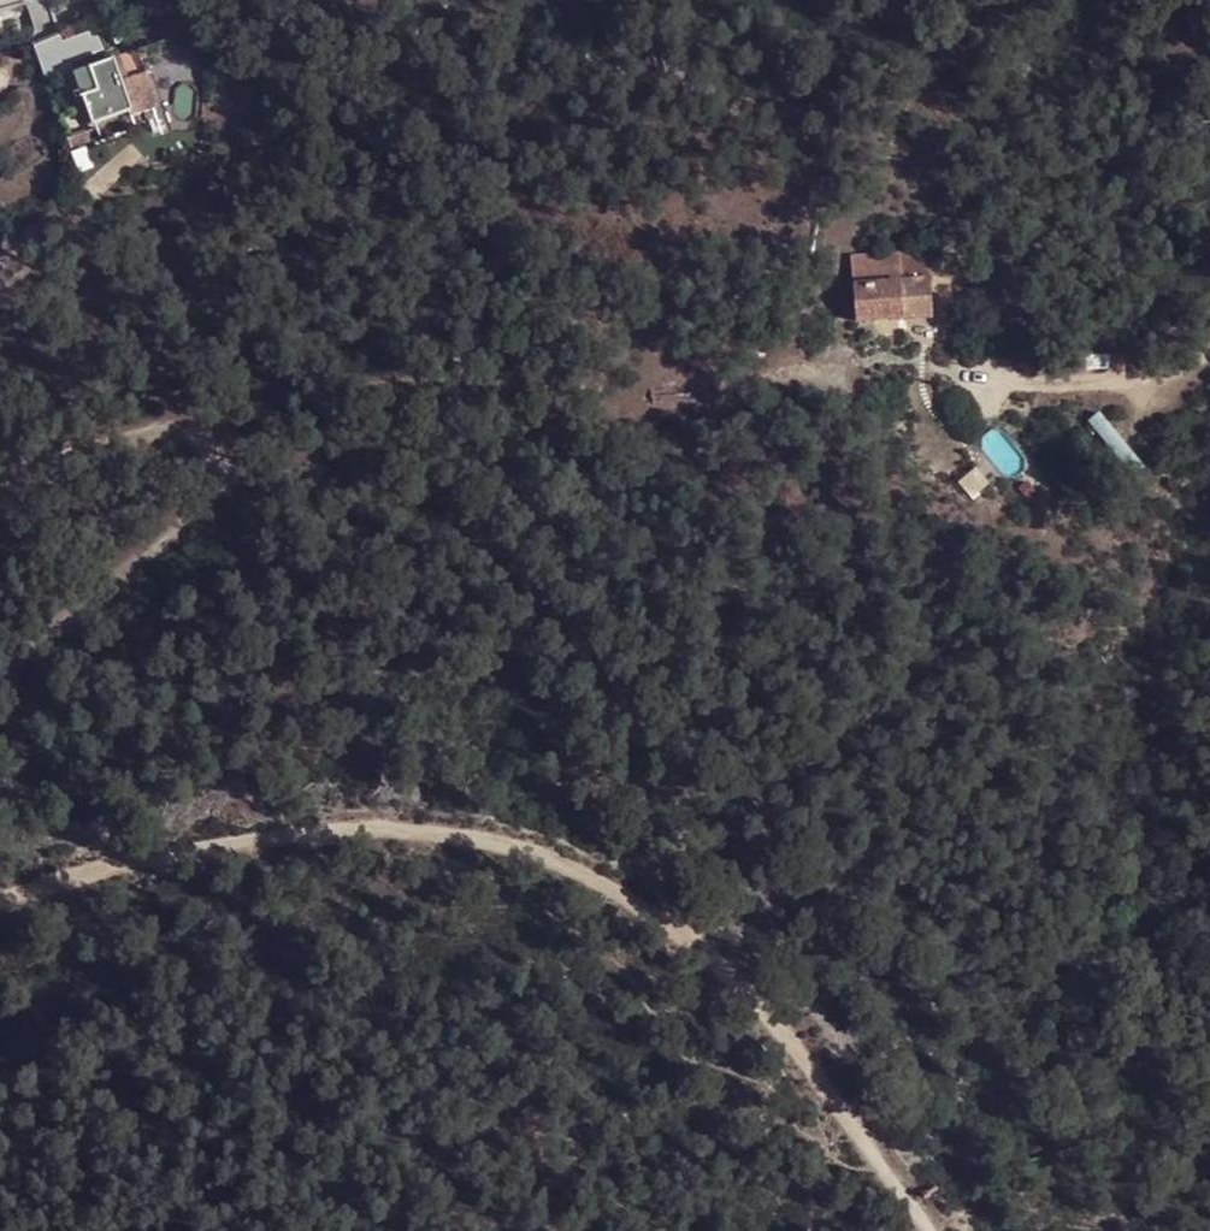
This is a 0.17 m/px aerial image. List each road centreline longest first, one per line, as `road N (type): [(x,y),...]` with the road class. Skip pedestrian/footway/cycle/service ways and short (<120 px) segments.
road 1 (track): [(933,1230),(755,1004),(602,883),(516,844),(407,833),(268,842),(141,862),(0,903)]
road 2 (track): [(0,661),(214,516),(224,484),(218,458),(196,434),(171,425),(0,473)]
road 3 (track): [(1209,351),(1175,371),(1089,387),(1023,387),(939,370)]

